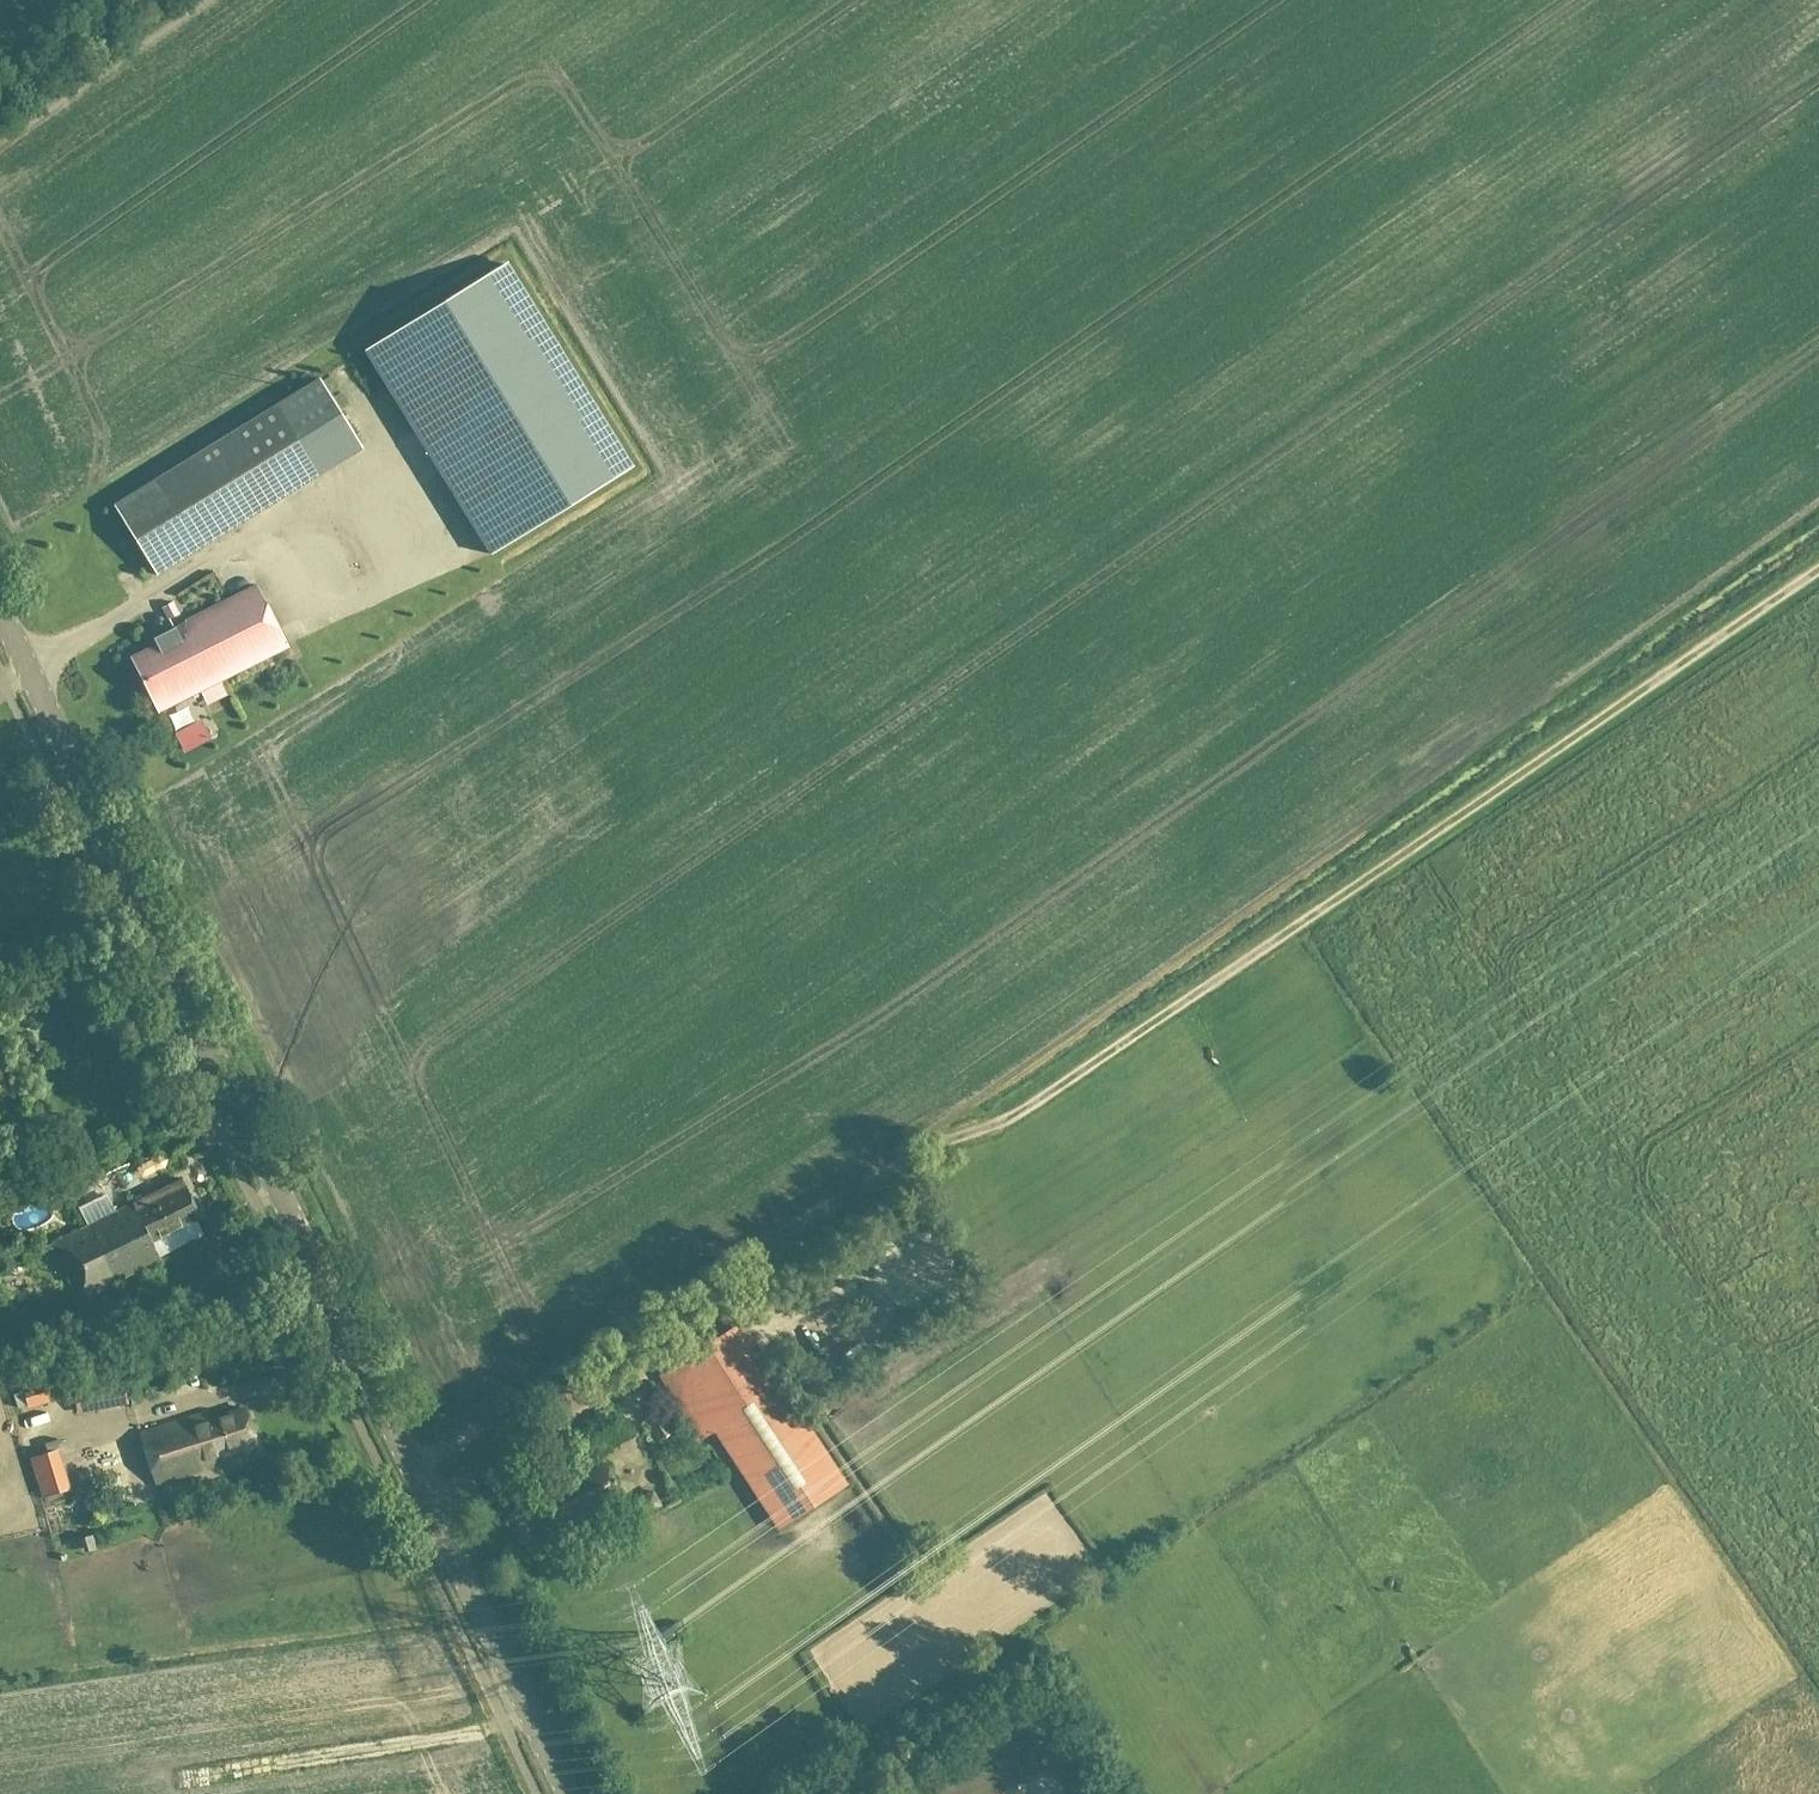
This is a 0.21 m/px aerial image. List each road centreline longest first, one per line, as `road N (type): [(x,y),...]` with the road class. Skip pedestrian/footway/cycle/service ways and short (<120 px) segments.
road 1 (tertiary): [(559,1793),(0,625)]

